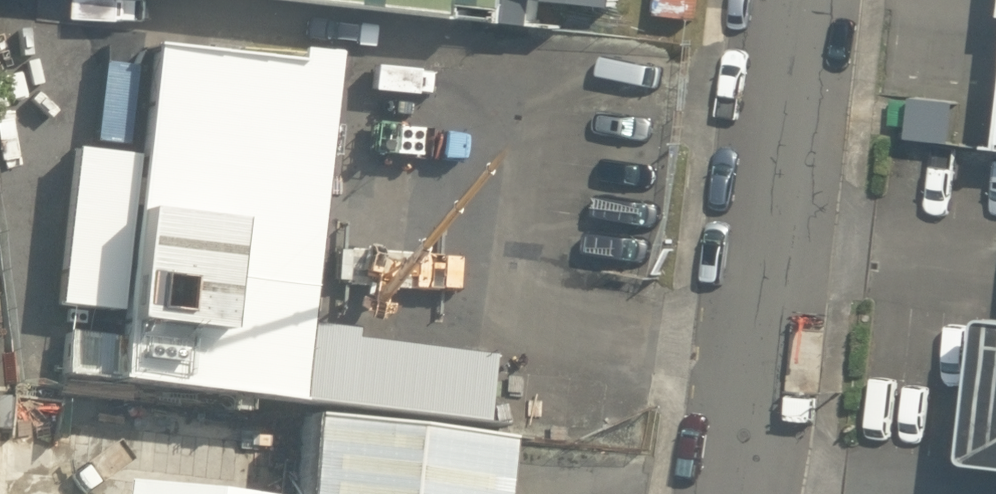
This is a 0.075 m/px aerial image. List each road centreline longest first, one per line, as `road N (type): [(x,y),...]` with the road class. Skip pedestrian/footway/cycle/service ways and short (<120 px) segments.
road 1 (unclassified): [(733,493),(795,0)]

